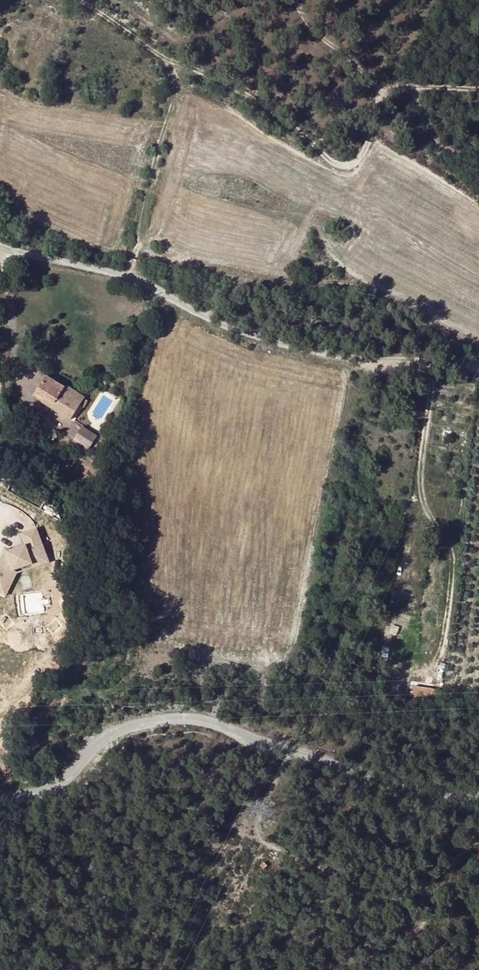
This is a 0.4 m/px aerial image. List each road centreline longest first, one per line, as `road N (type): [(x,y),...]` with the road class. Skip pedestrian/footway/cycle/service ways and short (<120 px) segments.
road 1 (tertiary): [(0,796),(53,787),(108,736),(132,725),(188,718),(430,795),(478,791)]
road 2 (residential): [(478,368),(286,345),(214,321),(129,276),(0,245)]
road 3 (track): [(81,0),(167,59),(250,97),(343,166),(360,156),(377,103),(394,88),(478,90)]
road 4 (track): [(167,59),(176,99),(129,276)]

